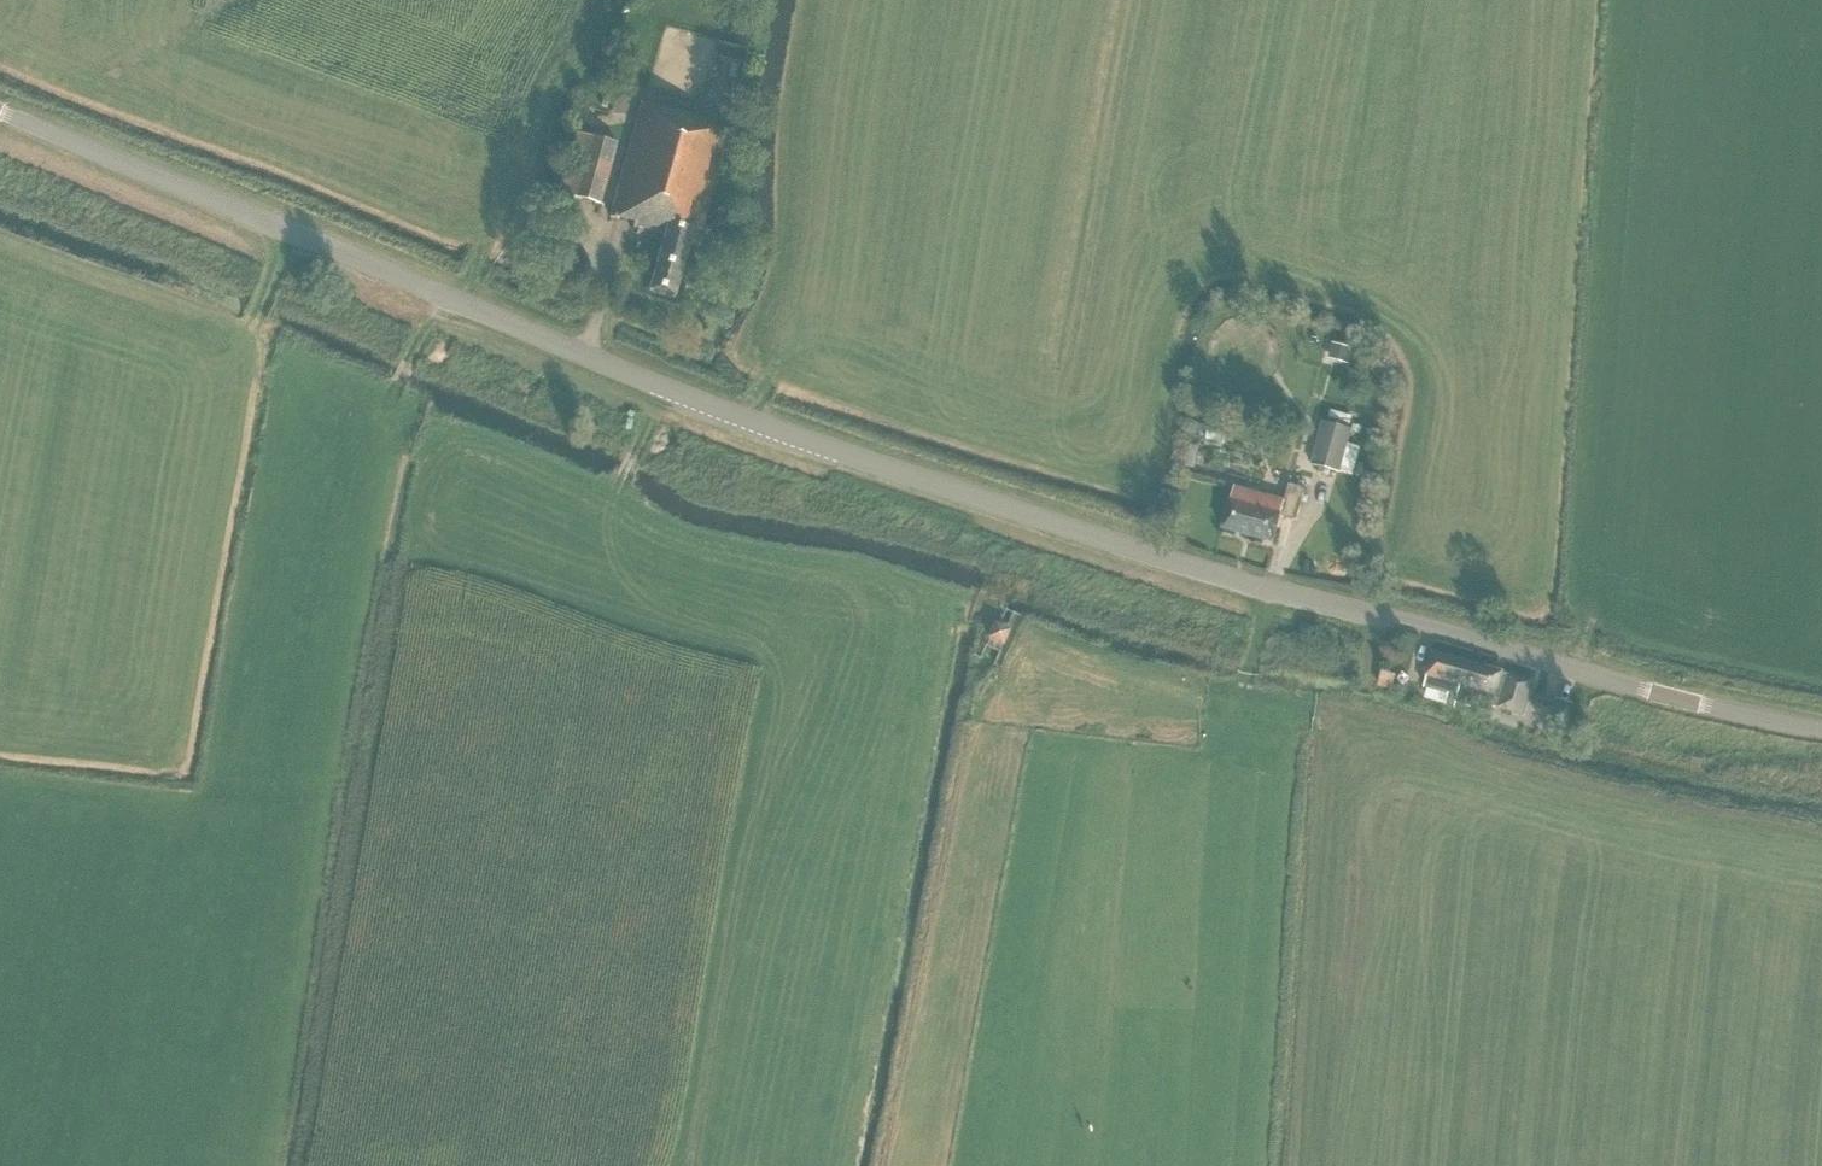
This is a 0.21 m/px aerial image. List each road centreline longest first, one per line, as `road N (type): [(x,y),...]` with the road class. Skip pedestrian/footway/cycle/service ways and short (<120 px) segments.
road 1 (tertiary): [(1821,728),(1243,581),(1000,506),(746,419),(0,111)]

